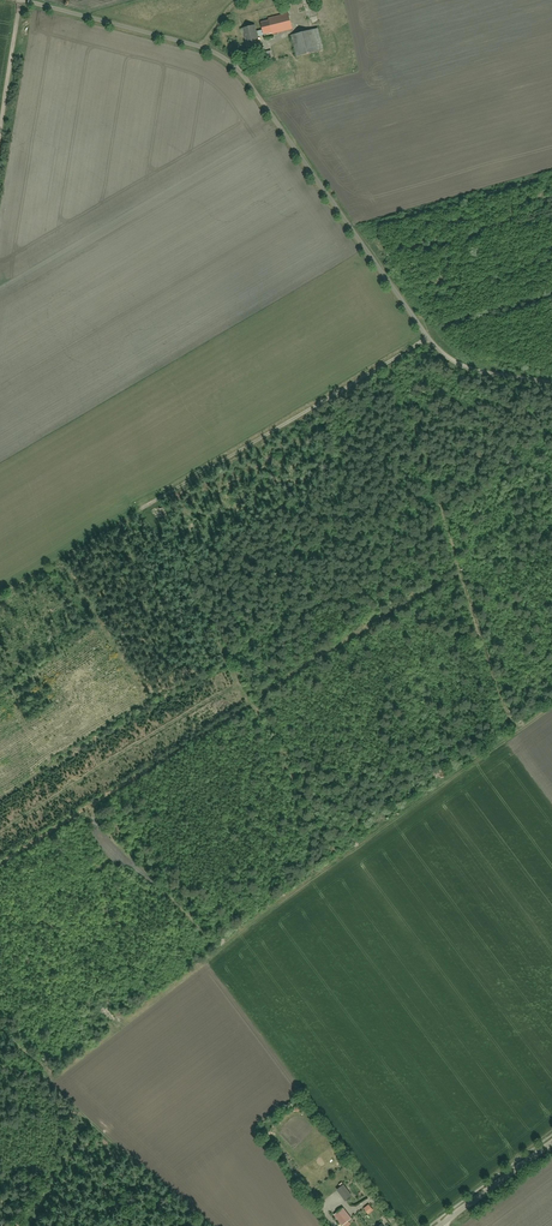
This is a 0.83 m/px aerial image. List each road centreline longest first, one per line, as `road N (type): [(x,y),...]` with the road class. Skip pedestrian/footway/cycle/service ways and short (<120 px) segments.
road 1 (residential): [(21,0),(222,57),(256,92),(445,355),(489,374),(551,384)]
road 2 (track): [(0,593),(429,339)]
road 3 (track): [(21,0),(0,138)]
road 4 (residential): [(551,1142),(442,1224)]

